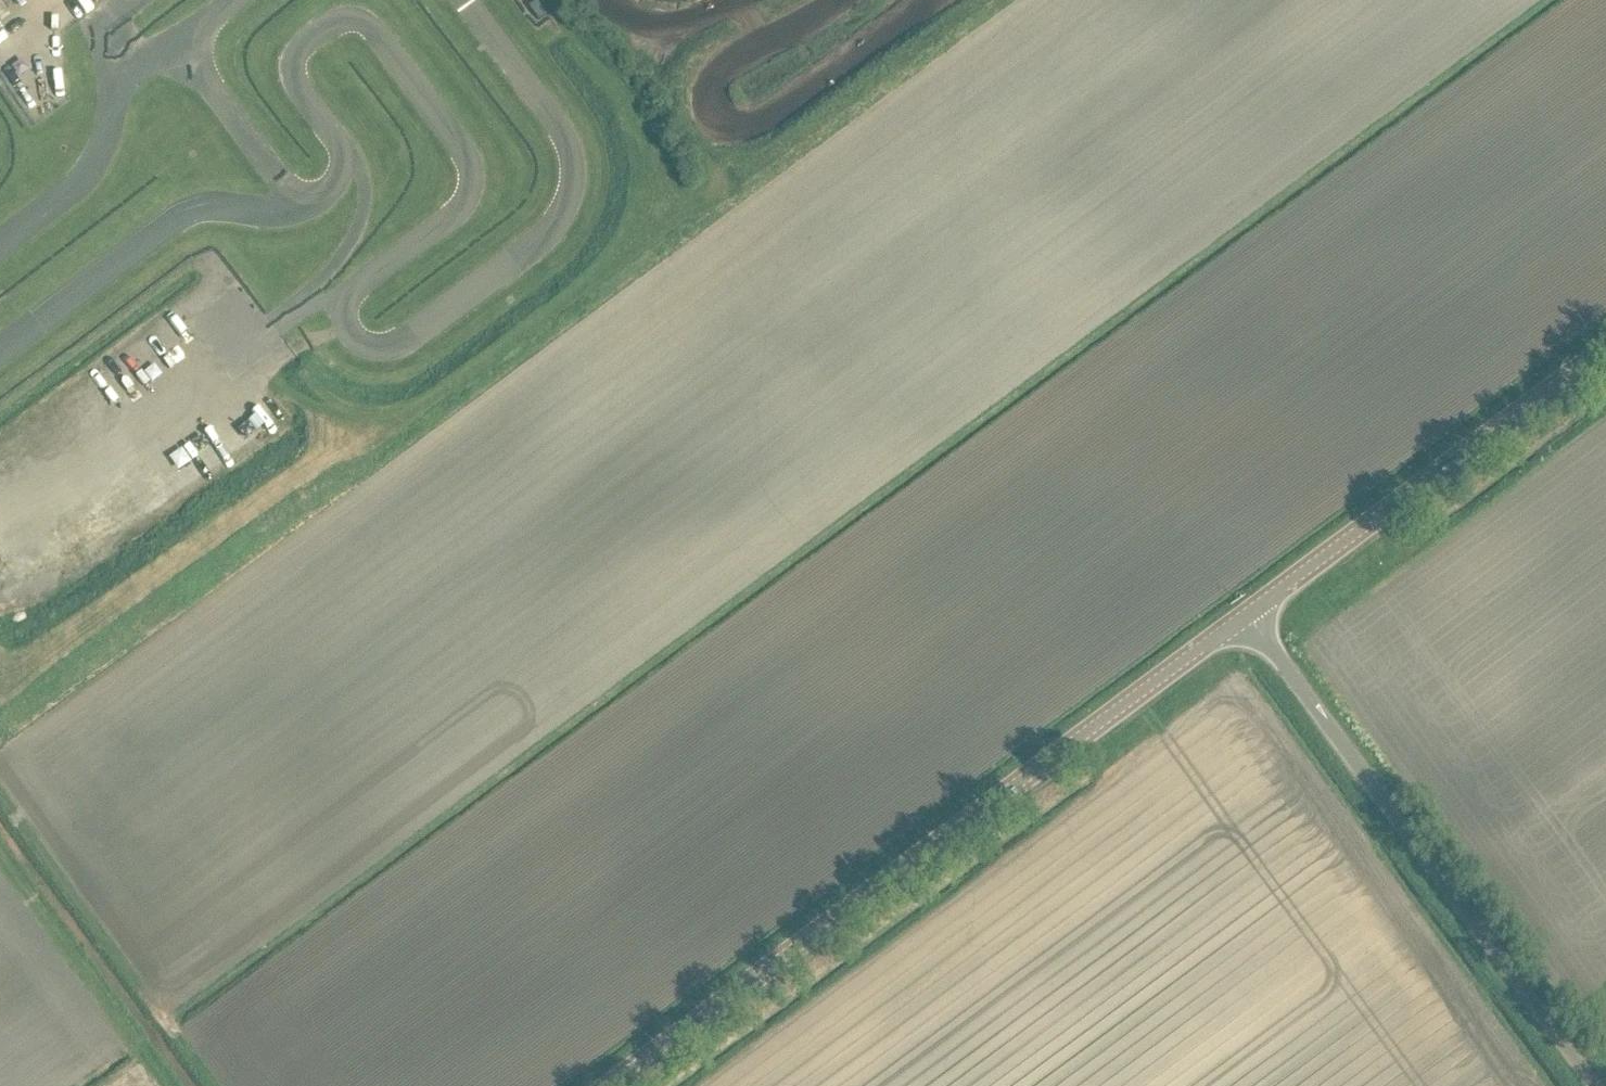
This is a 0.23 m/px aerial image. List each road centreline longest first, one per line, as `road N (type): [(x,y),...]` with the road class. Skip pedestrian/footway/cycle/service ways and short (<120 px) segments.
road 1 (tertiary): [(616,1085),(1246,620)]
road 2 (unclassified): [(1593,1085),(1246,620)]
road 3 (tertiary): [(1246,620),(1605,352)]

